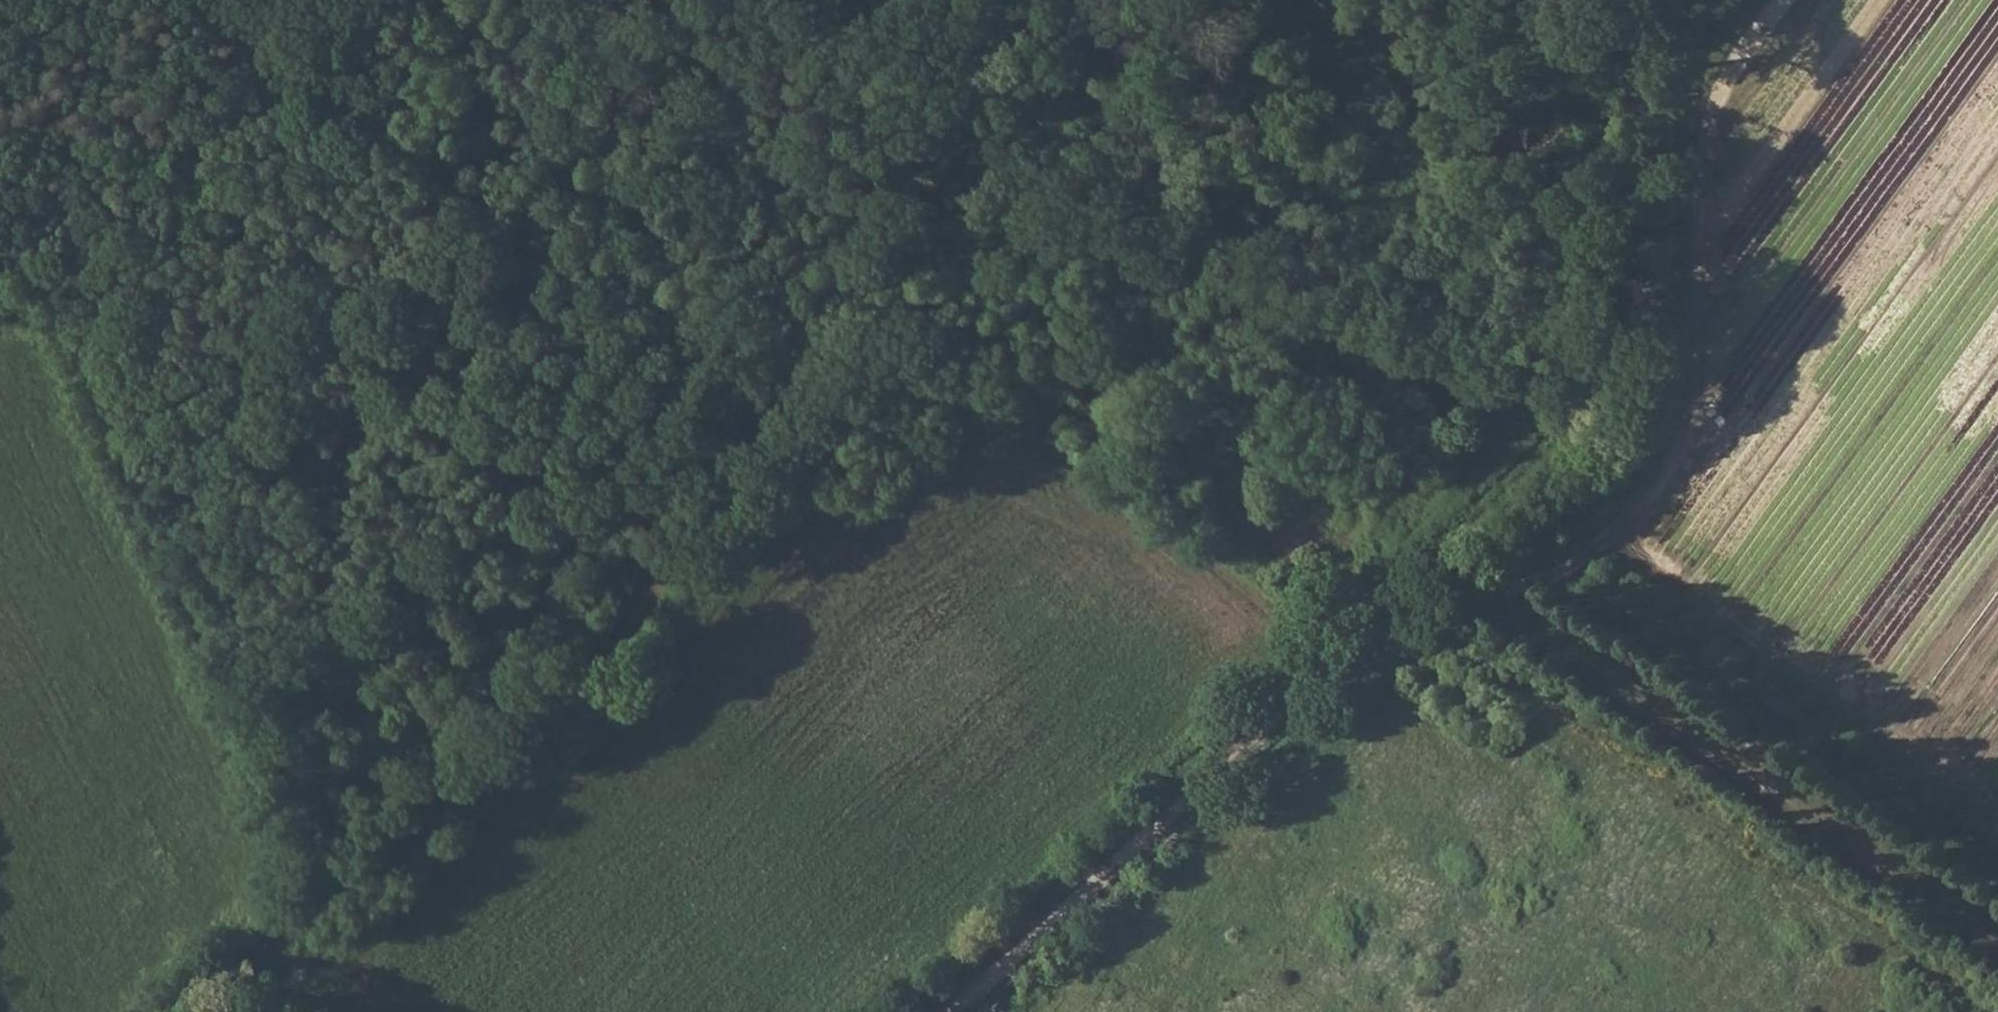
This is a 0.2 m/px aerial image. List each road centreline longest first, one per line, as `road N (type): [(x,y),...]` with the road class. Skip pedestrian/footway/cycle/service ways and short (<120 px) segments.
road 1 (track): [(1417,587),(1552,582),(1665,479),(1697,348),(1697,157),(1721,74),(1779,0)]
road 2 (track): [(191,1011),(749,517)]

